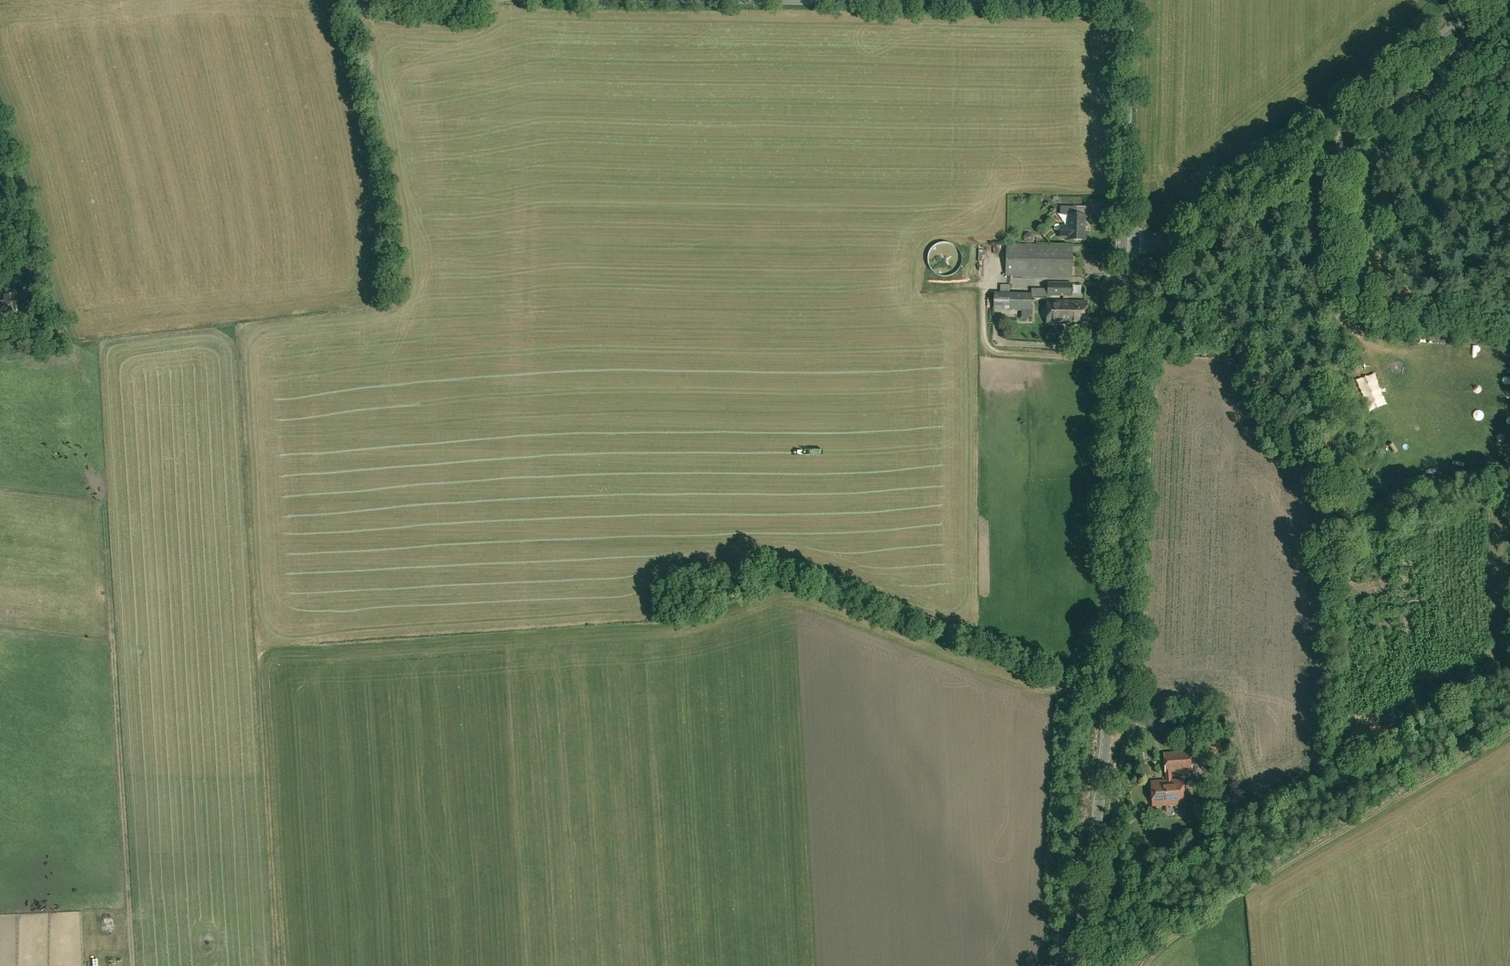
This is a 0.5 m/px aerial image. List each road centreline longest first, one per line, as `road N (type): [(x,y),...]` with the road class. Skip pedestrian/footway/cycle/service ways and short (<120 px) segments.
road 1 (tertiary): [(1068,965),(1092,866),(1110,723),(1123,245)]
road 2 (tertiary): [(1123,245),(1182,232),(1484,0)]
road 3 (track): [(1330,118),(1331,549)]
road 4 (unclassified): [(1127,4),(738,0)]
road 5 (tertiary): [(1123,245),(1127,4)]

